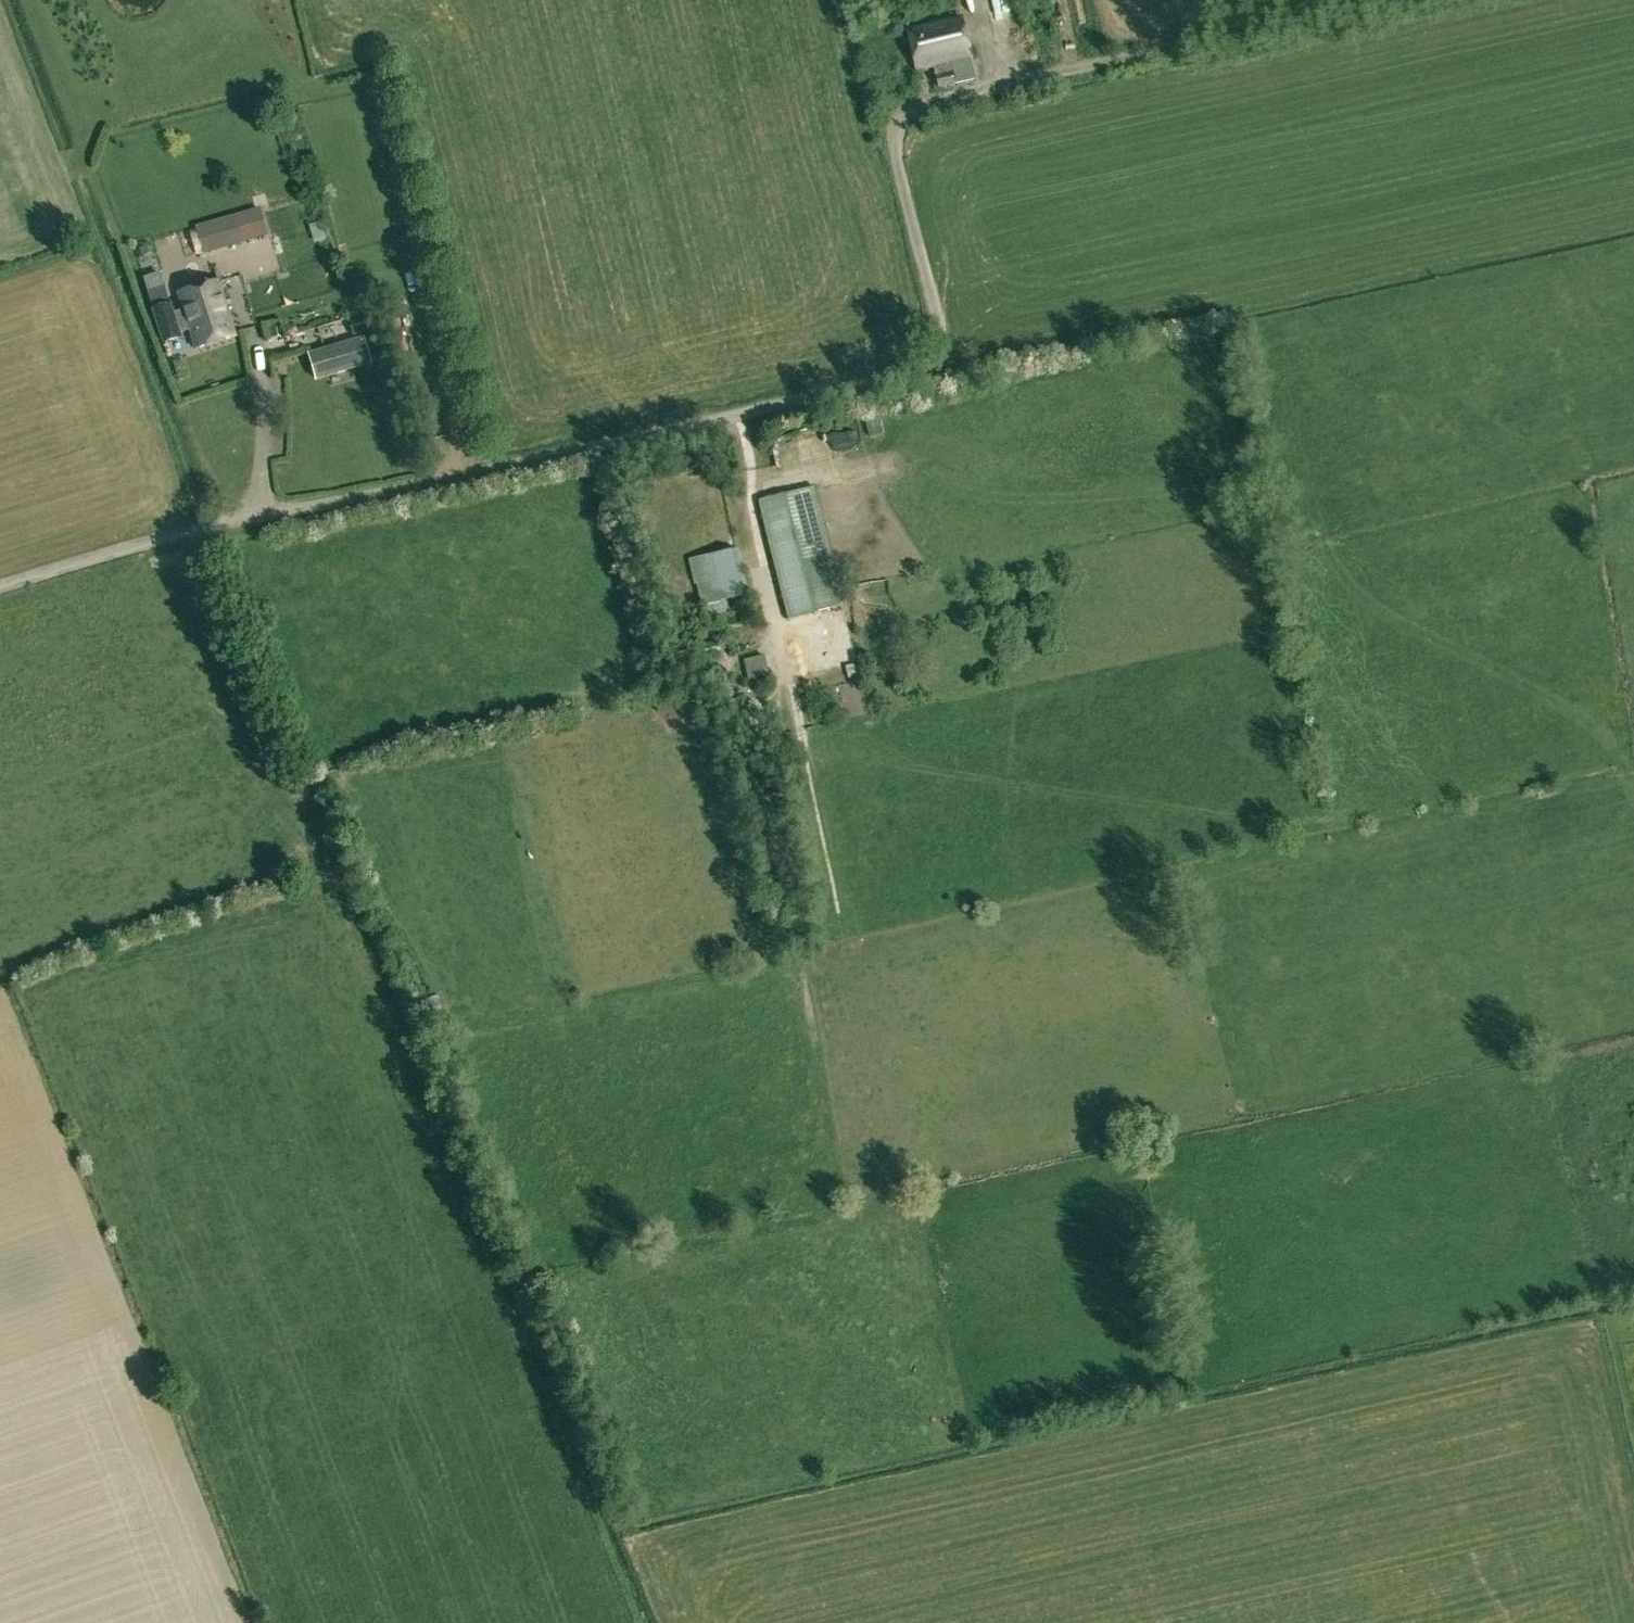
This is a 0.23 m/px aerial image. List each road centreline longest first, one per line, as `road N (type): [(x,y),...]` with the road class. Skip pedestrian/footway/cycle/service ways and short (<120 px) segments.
road 1 (unclassified): [(0,589),(203,529),(943,368),(891,142),(896,123),(1416,0)]

